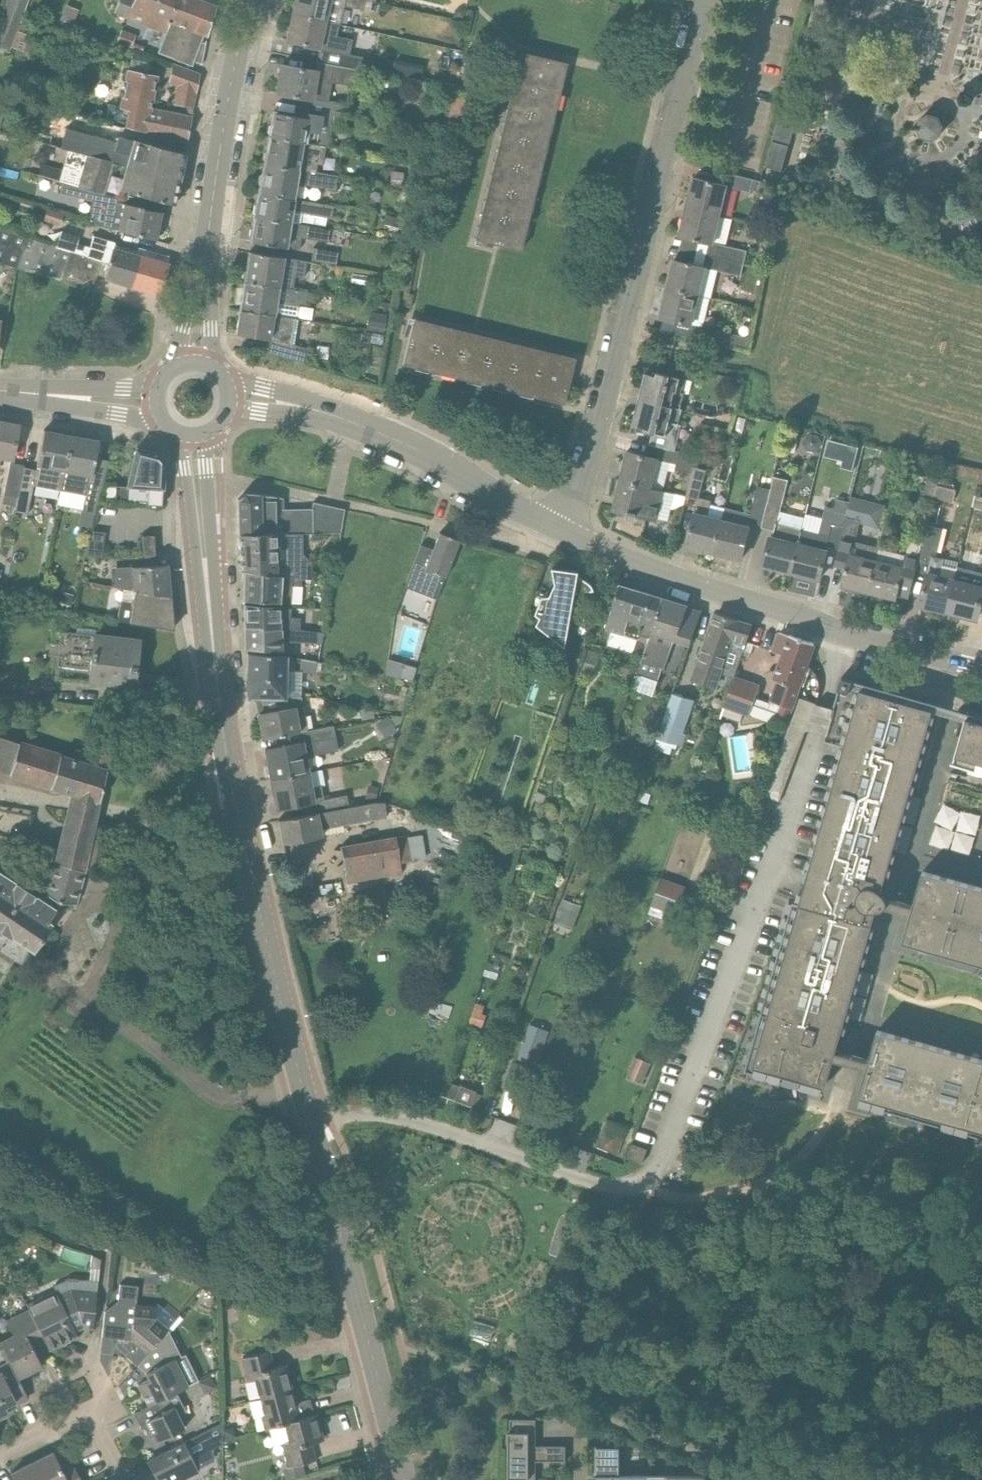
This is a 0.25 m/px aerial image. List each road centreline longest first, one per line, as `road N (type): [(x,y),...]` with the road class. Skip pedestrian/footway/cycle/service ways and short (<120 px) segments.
road 1 (tertiary): [(405,1479),(235,802),(192,437)]
road 2 (residential): [(564,533),(594,446),(703,0)]
road 3 (tertiary): [(981,668),(847,634),(564,533)]
road 4 (tertiary): [(564,533),(375,431),(297,406),(230,396)]
road 5 (residential): [(195,364),(220,159),(250,6)]
road 6 (tertiary): [(0,390),(157,400)]

